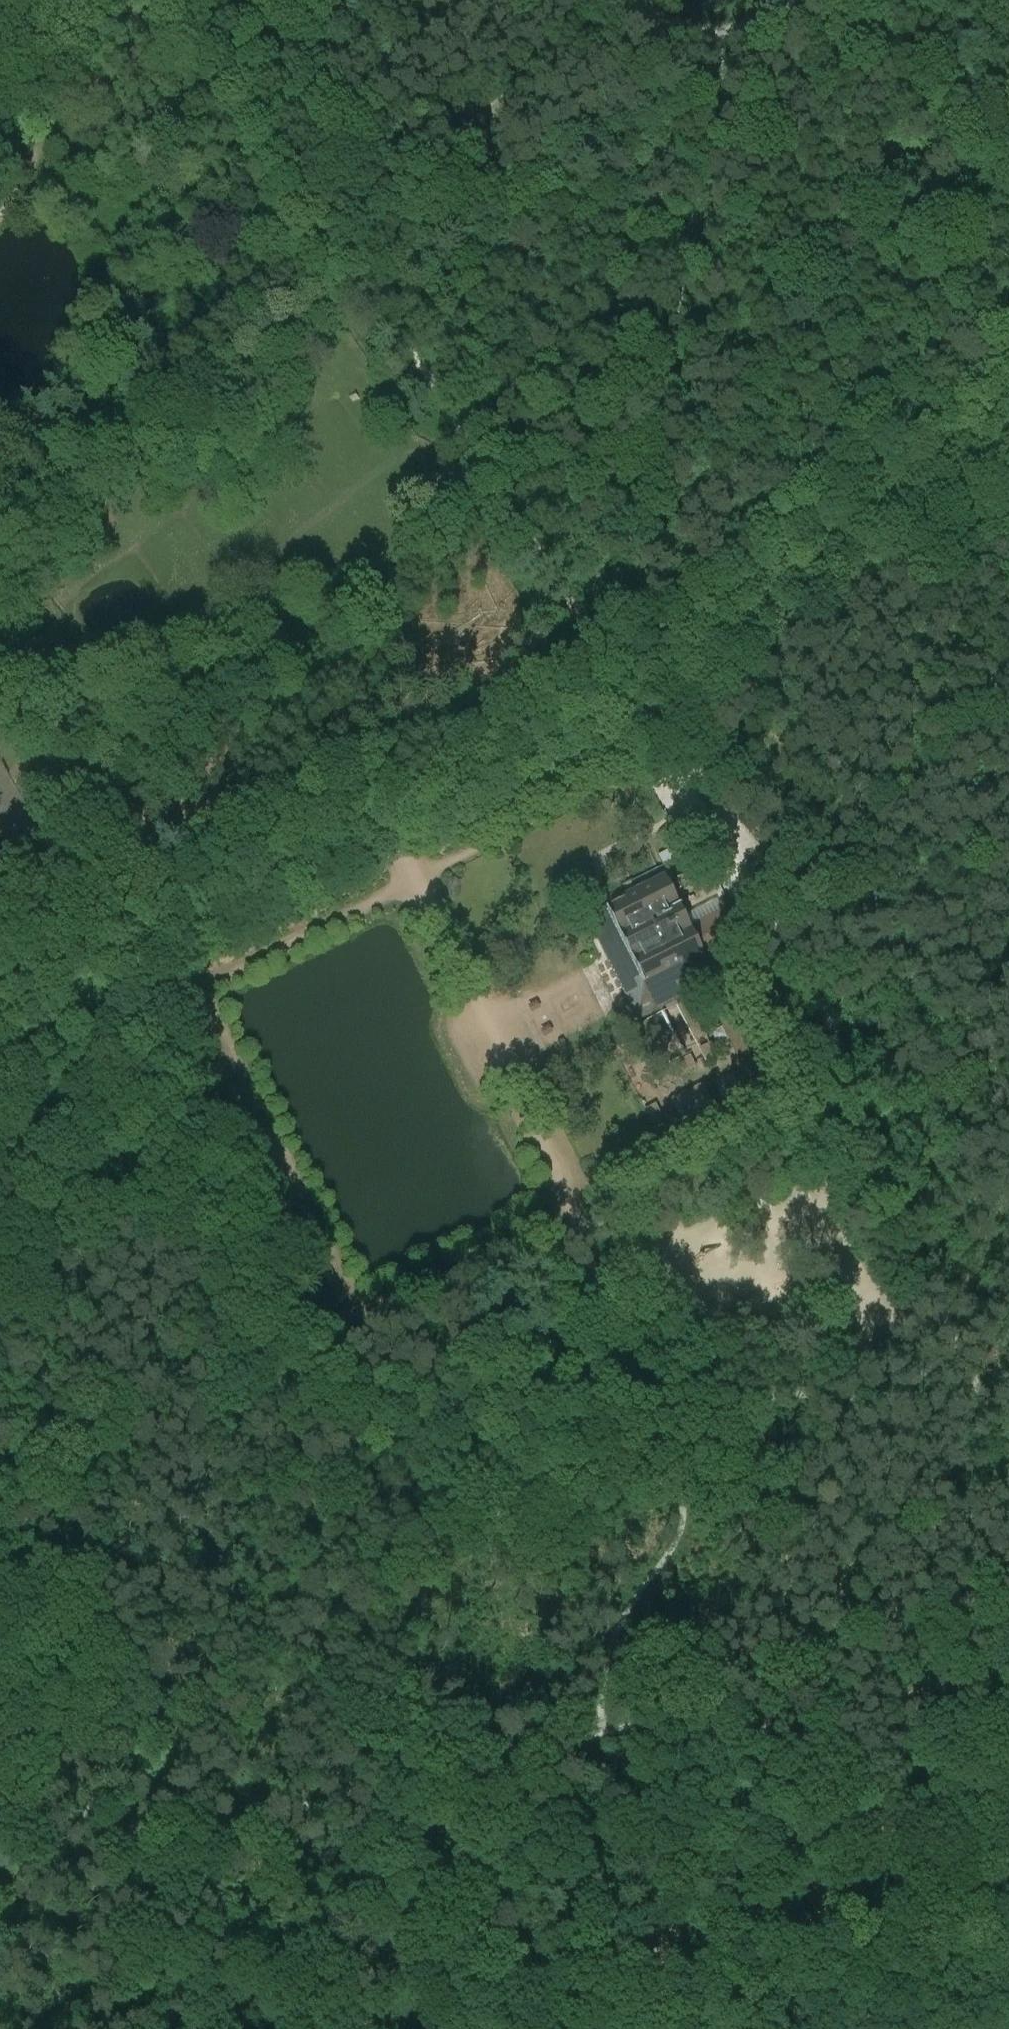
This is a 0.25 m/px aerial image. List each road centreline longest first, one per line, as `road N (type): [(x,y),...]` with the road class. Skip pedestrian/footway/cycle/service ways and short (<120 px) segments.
road 1 (unclassified): [(0,1017),(623,693),(1008,393)]
road 2 (tertiary): [(1008,1997),(853,2028)]

